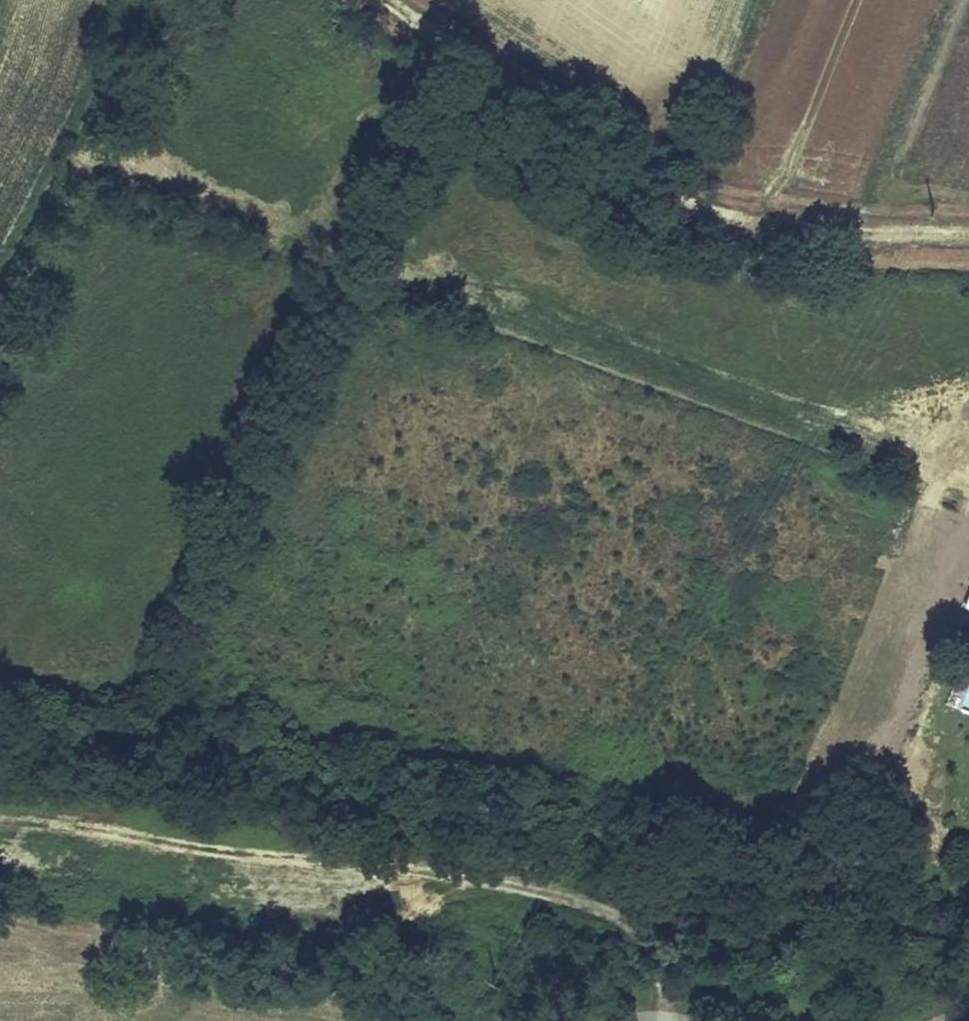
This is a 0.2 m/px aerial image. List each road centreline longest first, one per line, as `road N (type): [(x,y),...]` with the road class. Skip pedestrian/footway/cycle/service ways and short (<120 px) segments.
road 1 (track): [(390,0),(594,144),(715,213),(798,229),(968,240)]

